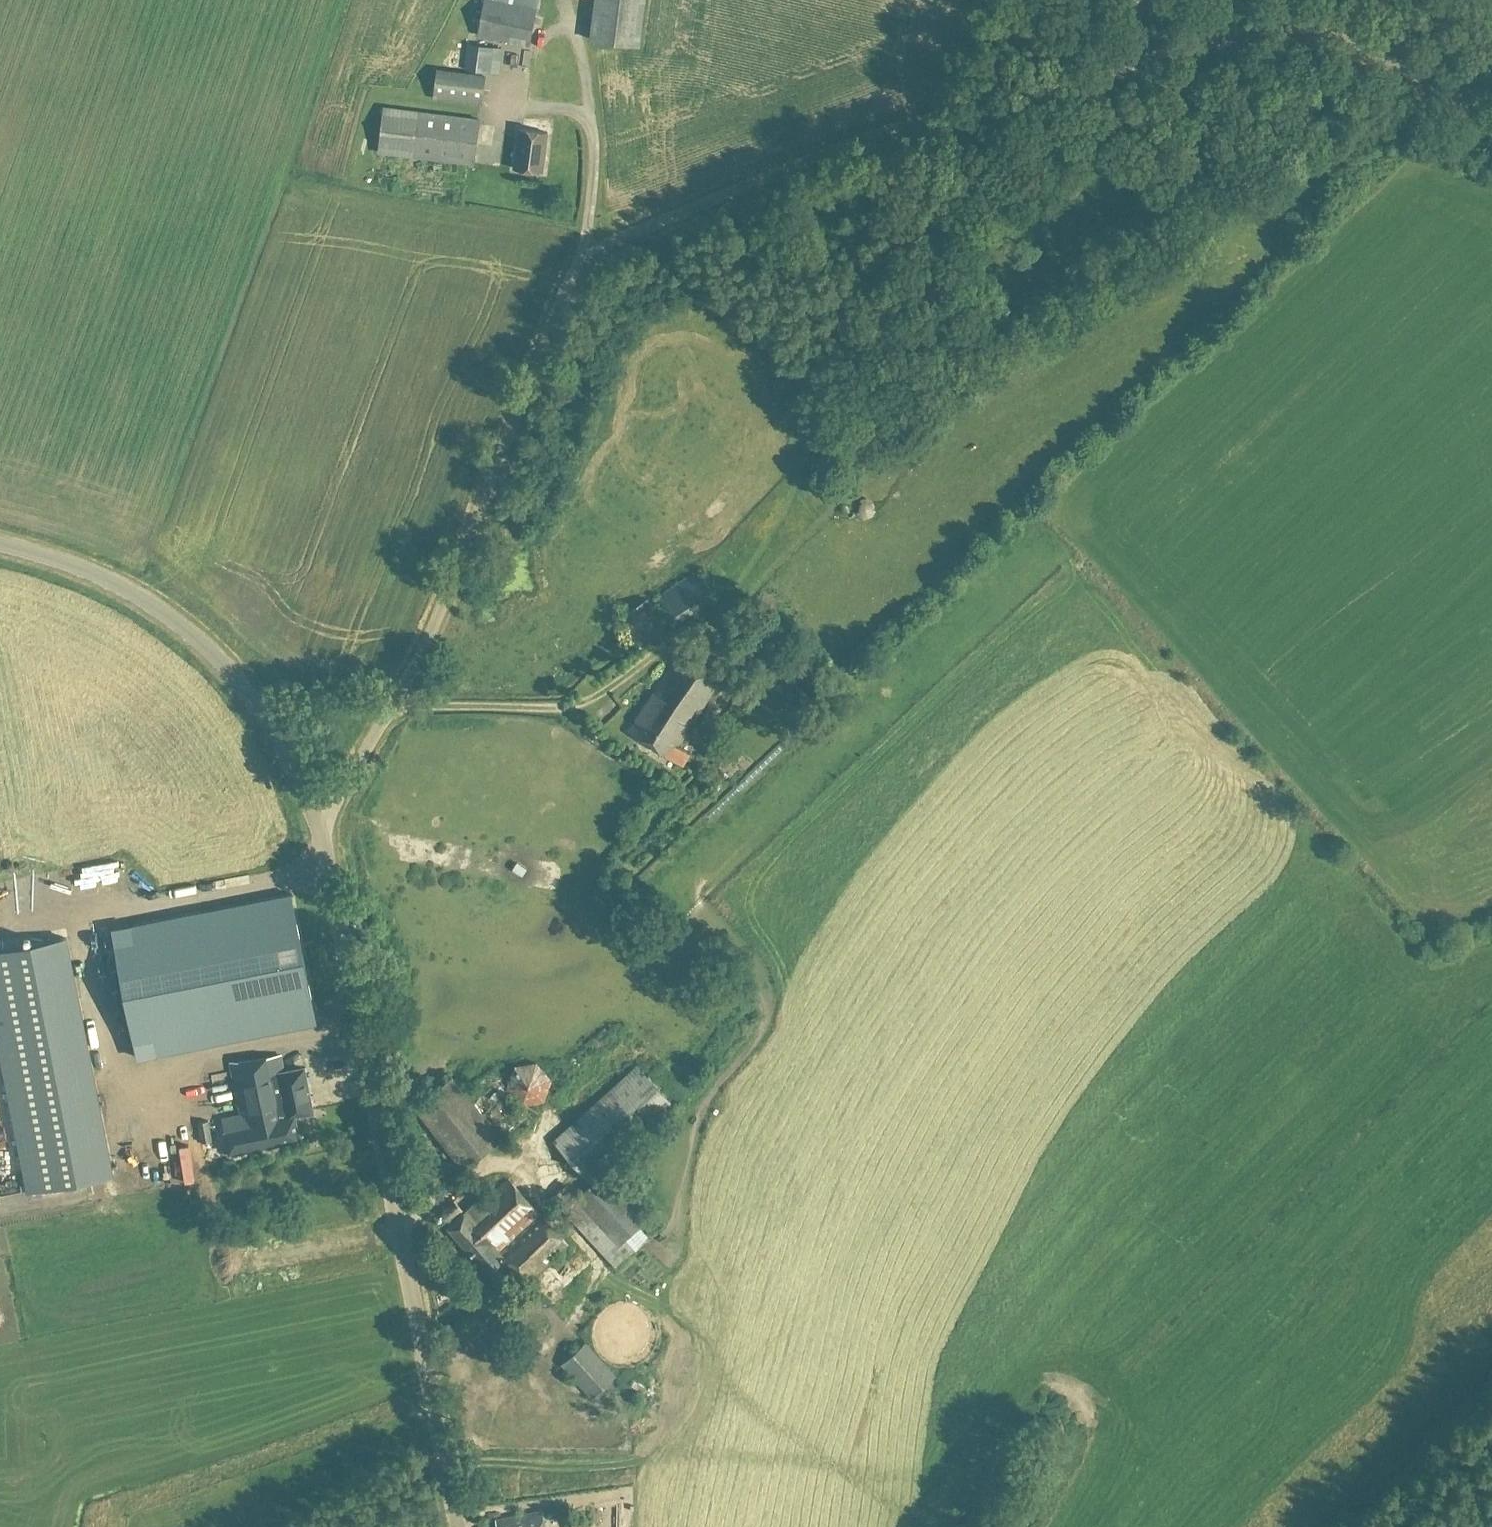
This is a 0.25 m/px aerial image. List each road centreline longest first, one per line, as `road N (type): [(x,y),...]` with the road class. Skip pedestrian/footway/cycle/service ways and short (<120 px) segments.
road 1 (unclassified): [(316,815),(363,755),(418,659),(458,577),(561,295),(602,247),(867,137),(1286,24),(1352,40),(1491,115)]
road 2 (unclassified): [(458,1526),(316,815)]
road 3 (unclassified): [(316,815),(258,704),(200,639),(112,582),(0,543)]
road 4 (track): [(611,691),(576,707),(394,702)]

